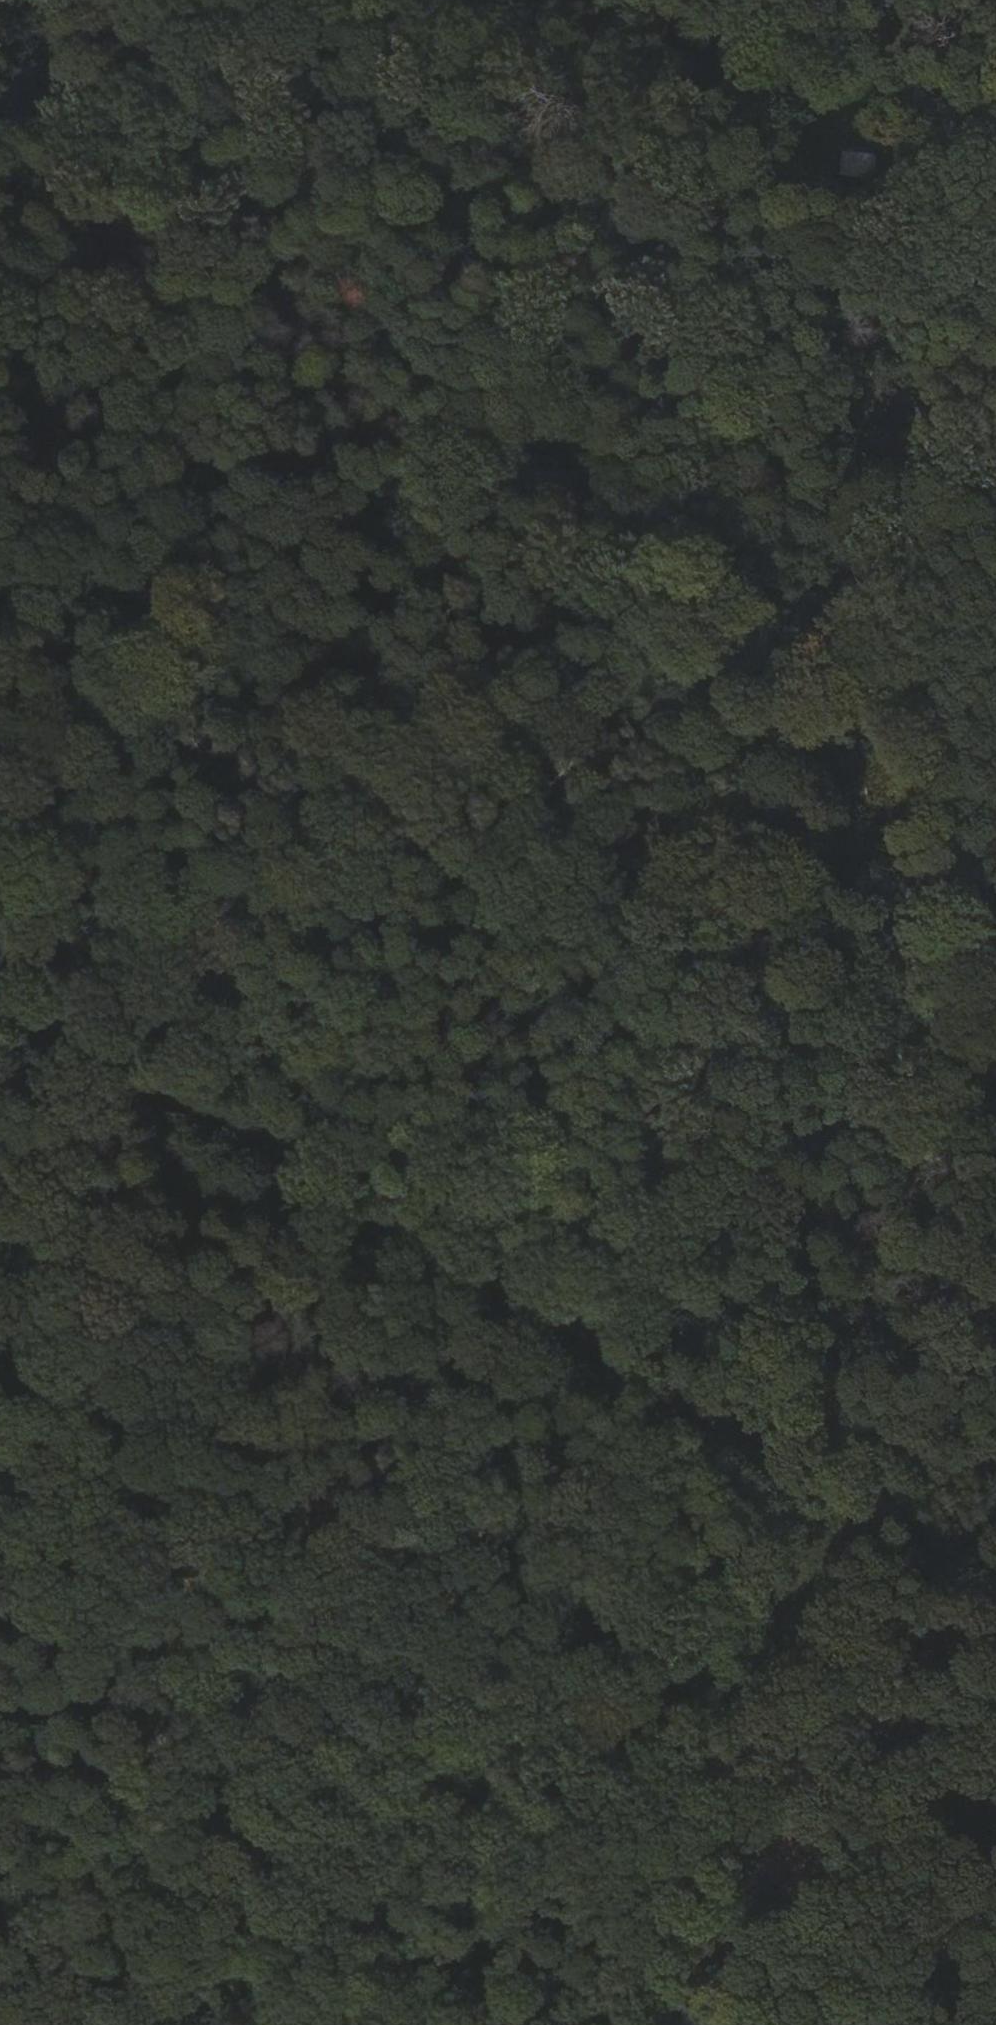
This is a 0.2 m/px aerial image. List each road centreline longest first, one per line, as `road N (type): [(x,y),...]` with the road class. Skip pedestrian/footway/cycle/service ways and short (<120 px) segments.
road 1 (track): [(995,1580),(0,990)]

